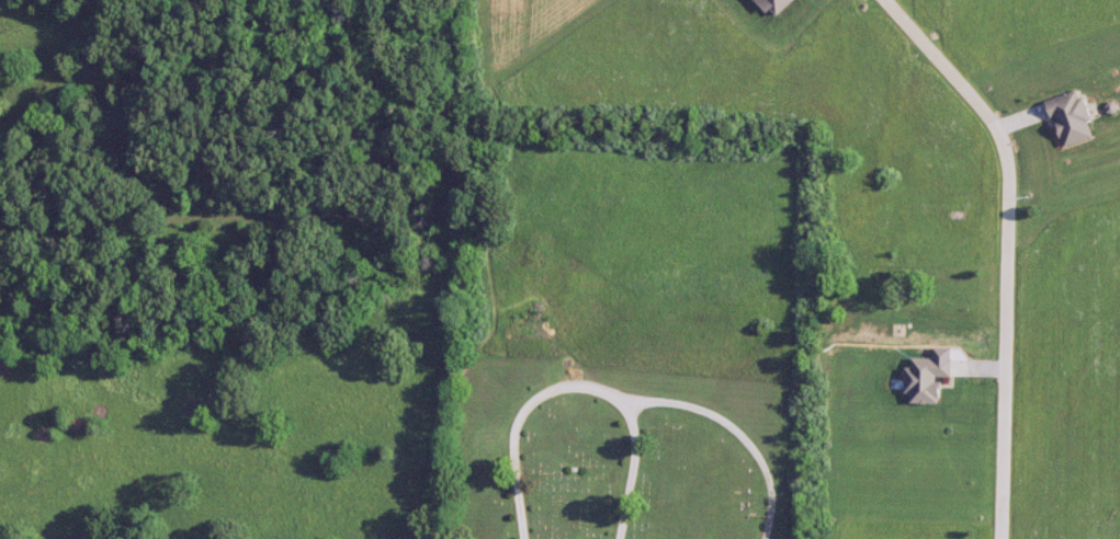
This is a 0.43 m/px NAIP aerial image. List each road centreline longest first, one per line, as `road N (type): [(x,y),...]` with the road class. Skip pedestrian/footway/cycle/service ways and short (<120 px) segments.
road 1 (residential): [(994,538),(1008,171),(989,115),(889,0)]

